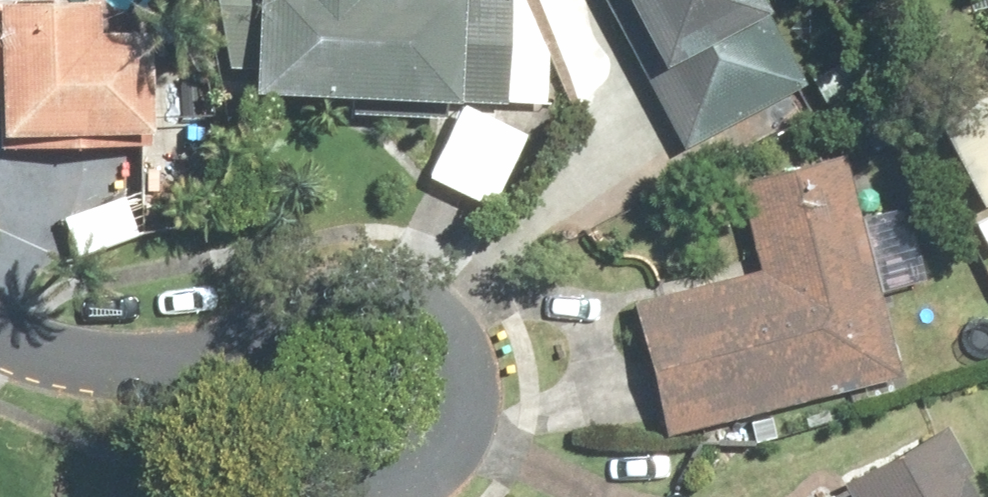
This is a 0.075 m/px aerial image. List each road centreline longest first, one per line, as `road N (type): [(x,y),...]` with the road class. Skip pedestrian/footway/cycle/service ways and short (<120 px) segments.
road 1 (residential): [(230,351),(355,292),(416,286),(459,323),(468,393),(445,454),(414,479),(339,488),(264,471),(238,441)]
road 2 (residential): [(0,334),(68,361),(230,351)]

